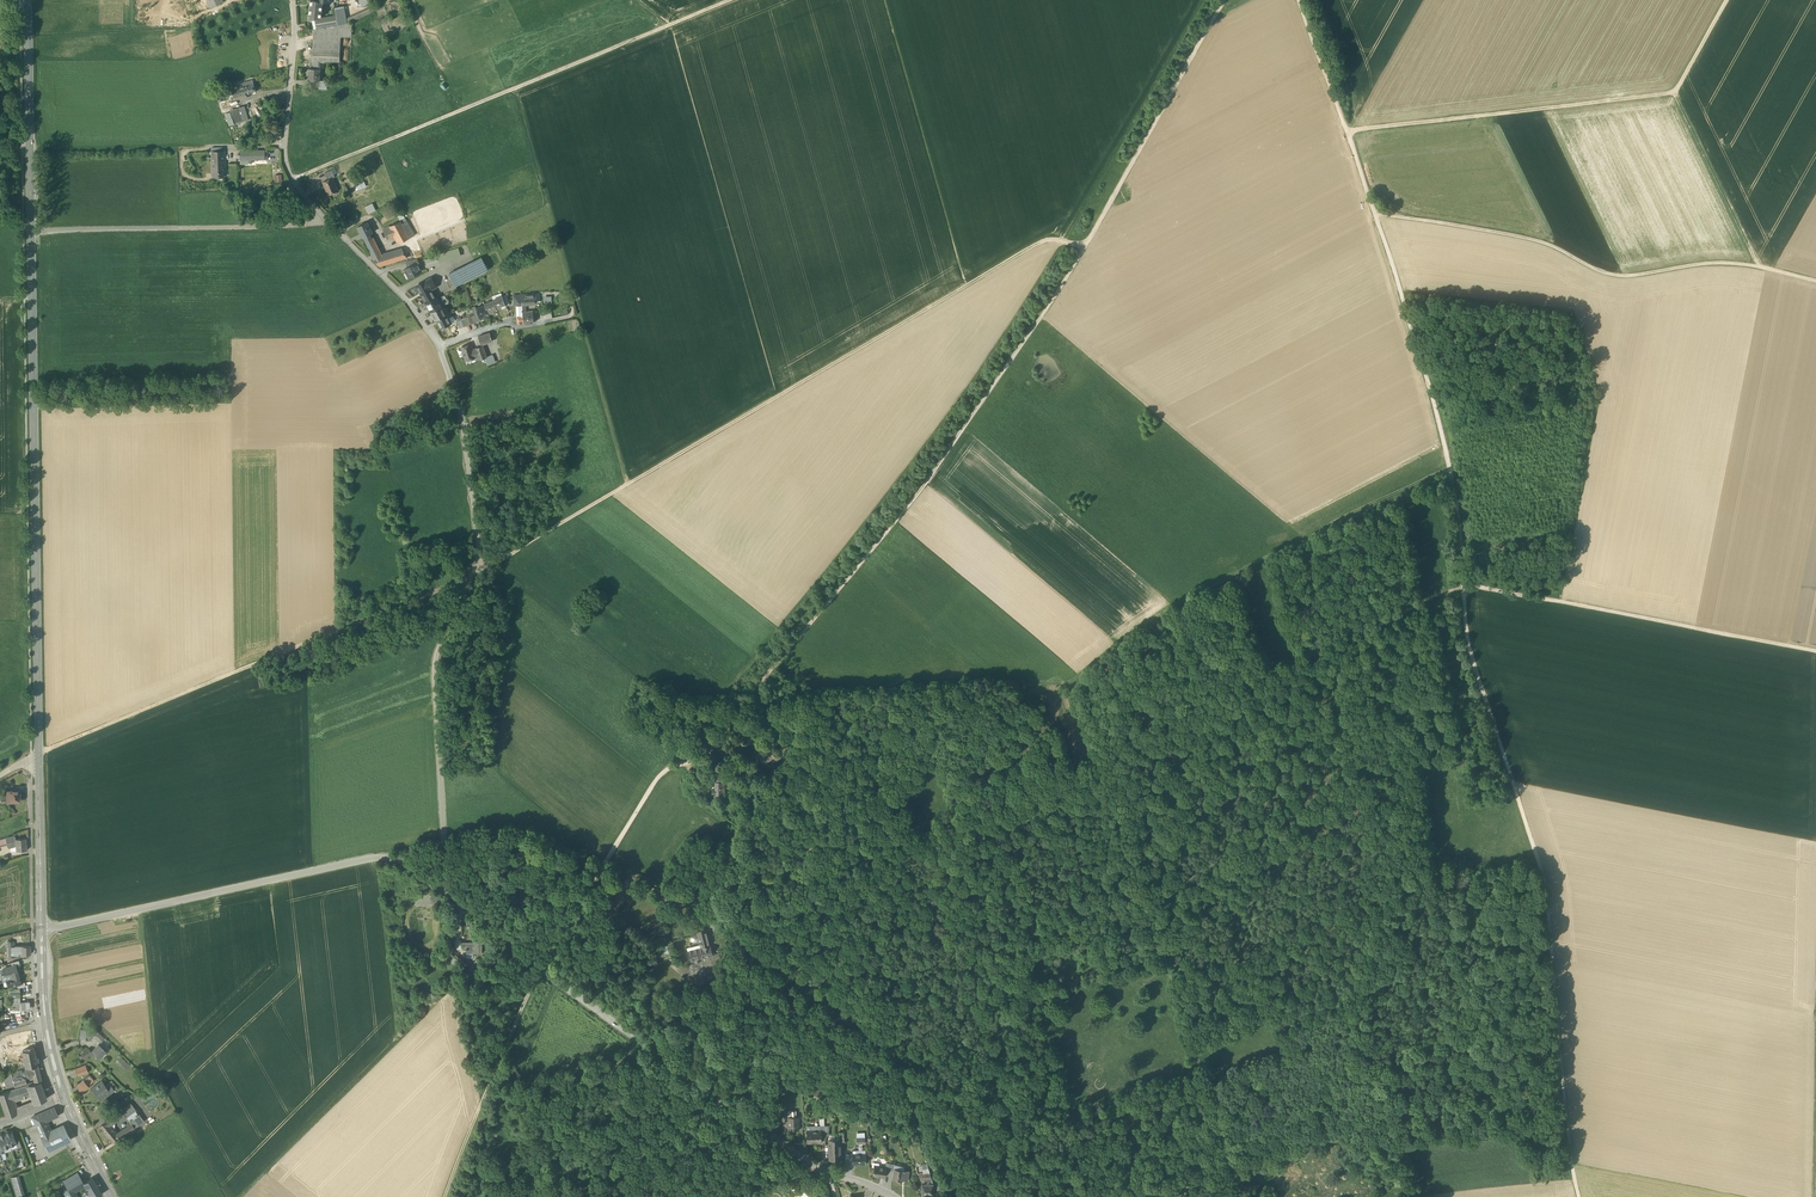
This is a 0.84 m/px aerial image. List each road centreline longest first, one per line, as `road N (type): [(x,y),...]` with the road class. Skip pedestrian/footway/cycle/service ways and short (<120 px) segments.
road 1 (track): [(1577,1196),(1544,885),(1468,646),(1452,471),(1372,212)]
road 2 (track): [(1451,468),(1178,604),(1072,683),(842,689),(816,685),(785,657)]
road 3 (track): [(480,568),(1047,240),(1084,246)]
road 4 (track): [(1084,246),(910,507),(703,758)]
road 5 (secondary): [(39,753),(31,231)]
road 6 (unclassified): [(444,889),(438,677),(480,568),(483,537),(456,392)]
road 7 (track): [(739,0),(292,180)]
road 8 (track): [(475,583),(39,753)]
road 9 (track): [(1101,755),(1242,1196)]
road 10 (track): [(1372,212),(1488,229),(1622,276),(1717,262),(1815,280)]
road 11 (track): [(1344,132),(1673,94),(1727,0)]
road 12 (tertiary): [(40,931),(376,857),(405,862),(444,889)]
road 13 (track): [(628,484),(514,88)]
road 14 (track): [(1462,584),(1101,755)]
road 15 (track): [(1462,584),(1815,651)]
road 16 (tertiary): [(544,969),(830,1175)]
road 17 (unclassified): [(31,231),(329,221)]
road 18 (track): [(931,1166),(842,888)]
road 19 (track): [(241,1196),(448,991)]
road 20 (track): [(1101,755),(842,888)]
road 21 (track): [(1223,0),(1084,246)]
road 22 (unclassified): [(703,758),(659,777),(544,969)]
road 23 (track): [(445,1196),(544,969)]
road 24 (residential): [(329,221),(284,161),(292,0)]
road 25 (secondary): [(28,0),(31,231)]
road 26 (track): [(1372,212),(1298,0)]
road 27 (track): [(486,1144),(557,979)]
road 28 (secondary): [(40,931),(39,753)]
road 29 (track): [(1813,1196),(1815,1022)]
road 30 (secondary): [(64,1099),(42,1015),(40,931)]
road 31 (residential): [(439,346),(410,300),(329,221)]
road 32 (tertiary): [(444,889),(544,969)]

